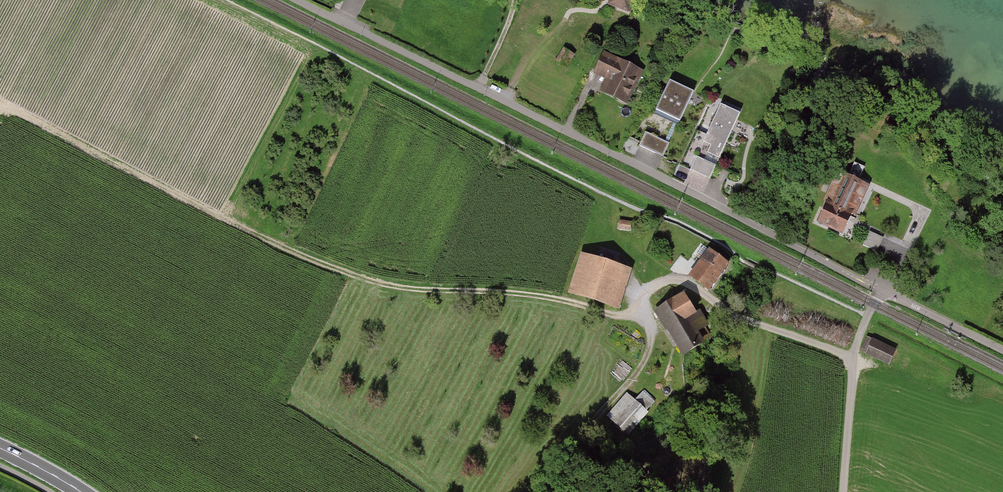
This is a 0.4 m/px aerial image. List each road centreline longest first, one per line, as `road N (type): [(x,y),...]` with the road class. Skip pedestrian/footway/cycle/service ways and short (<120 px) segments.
road 1 (unclassified): [(300,0),(882,291)]
road 2 (track): [(626,317),(533,295),(361,277),(25,117)]
road 3 (residential): [(853,357),(740,316),(685,286),(651,287),(626,317)]
road 4 (residential): [(844,491),(853,357)]
road 5 (unclassified): [(882,291),(1002,350)]

